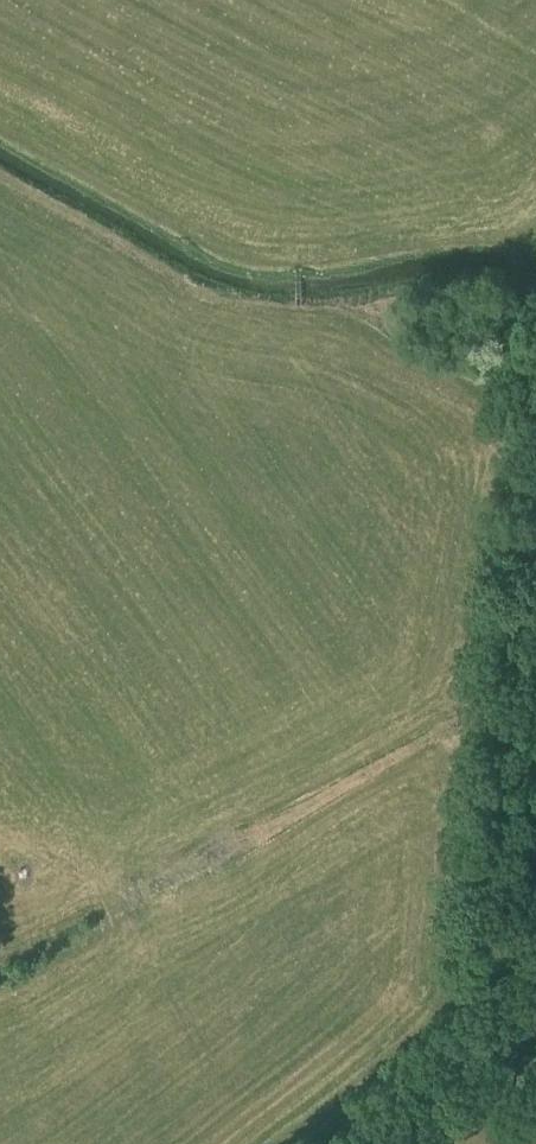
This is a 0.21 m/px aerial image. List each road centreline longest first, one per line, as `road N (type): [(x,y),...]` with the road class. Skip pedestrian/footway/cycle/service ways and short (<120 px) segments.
road 1 (track): [(535,1002),(351,1143)]

